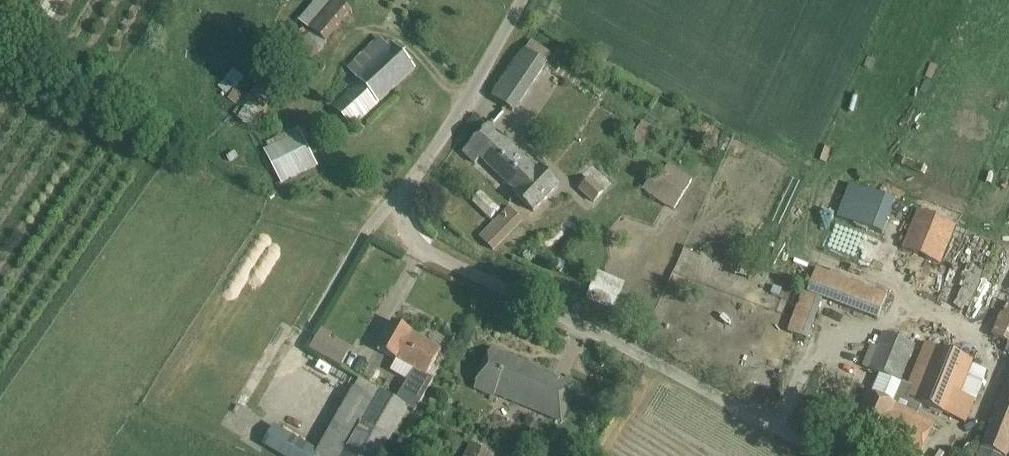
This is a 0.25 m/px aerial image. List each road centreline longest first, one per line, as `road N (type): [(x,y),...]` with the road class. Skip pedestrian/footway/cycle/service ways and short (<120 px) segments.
road 1 (unclassified): [(835,455),(436,261),(407,227),(406,190),(515,0)]

